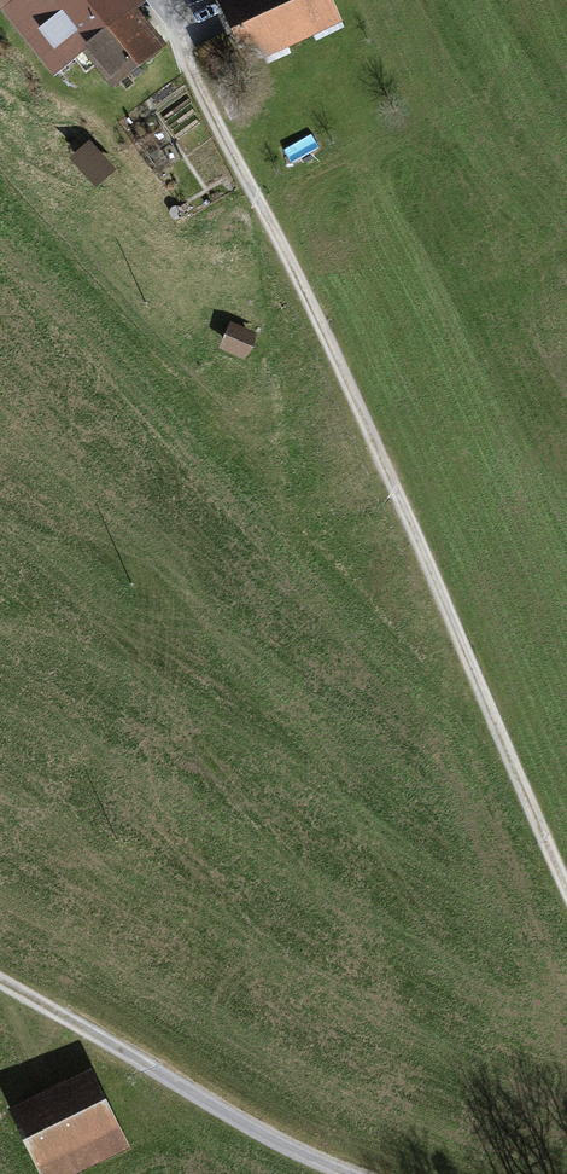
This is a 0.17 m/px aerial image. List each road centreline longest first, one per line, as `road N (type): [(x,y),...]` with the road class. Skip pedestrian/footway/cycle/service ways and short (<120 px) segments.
road 1 (track): [(160,0),(329,346),(566,889)]
road 2 (track): [(350,1173),(0,982)]

